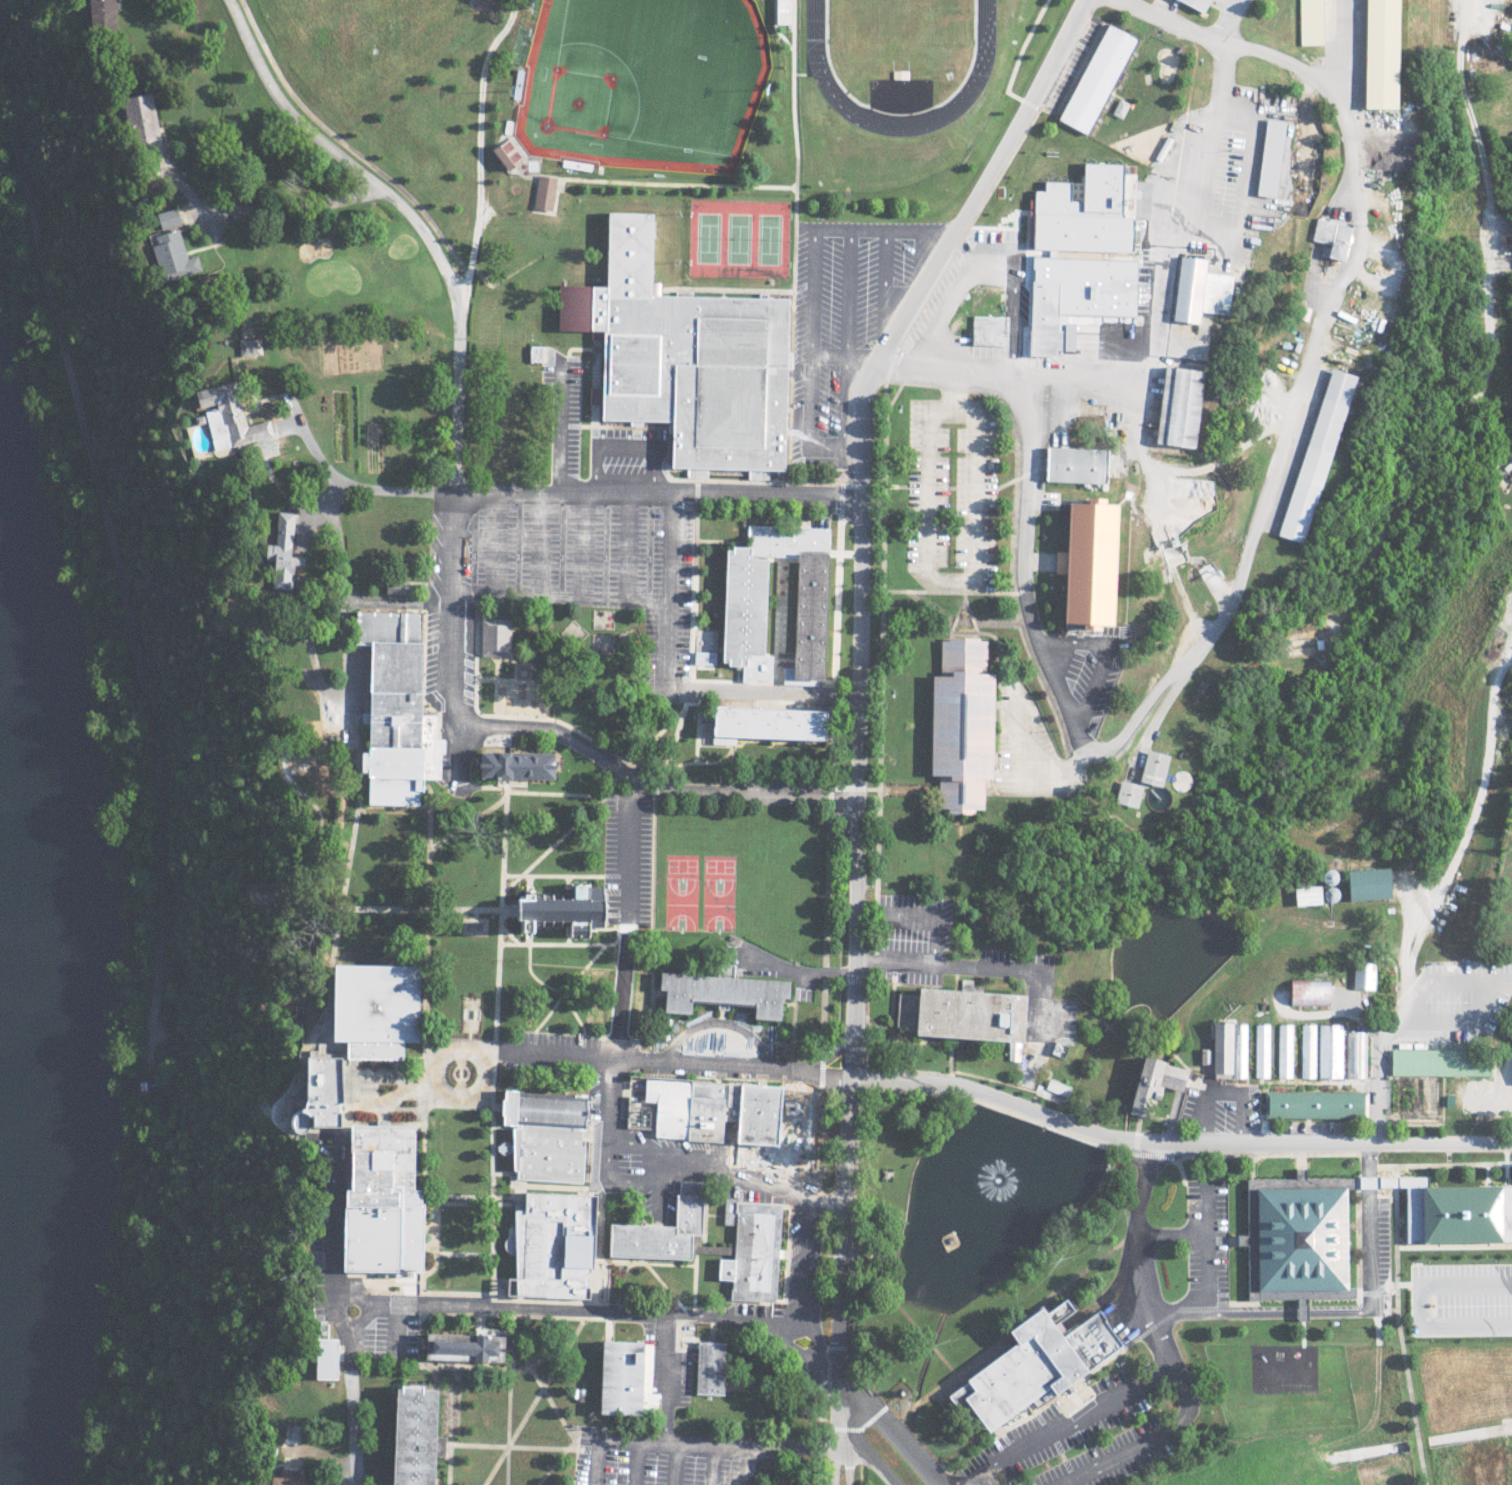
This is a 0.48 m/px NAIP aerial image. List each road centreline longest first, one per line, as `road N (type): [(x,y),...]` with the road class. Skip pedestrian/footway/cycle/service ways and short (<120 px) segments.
road 1 (residential): [(876,366),(998,380),(1030,406),(1037,441),(1027,606),(1083,739),(1095,746),(1119,740),(1227,605),(1358,231),(1348,136),(1328,93),(1280,58),(1194,31),(1131,0)]
road 2 (residential): [(846,1402),(838,1343),(859,800),(862,399),(1086,0)]
road 3 (residential): [(850,1080),(964,1089),(1146,1145),(1511,1145)]
road 4 (residential): [(287,390),(313,448),(343,478),(364,486),(860,495)]
road 5 (residential): [(458,492),(455,283),(418,225),(287,109),(227,0)]
road 6 (residential): [(366,1308),(726,1316),(767,1330),(846,1402)]
road 7 (residential): [(458,492),(461,713),(481,726),(556,728),(648,778)]
road 8 (residential): [(504,1050),(850,1080)]
road 9 (residential): [(595,1439),(849,1444)]
road 10 (residential): [(648,778),(688,791),(859,800)]
road 11 (residential): [(778,1072),(747,1027),(726,1017),(691,1023),(664,1063)]
road 12 (residential): [(350,1323),(358,1484)]
road 13 (residential): [(345,1299),(334,1236),(338,1155)]
road 14 (residential): [(939,1484),(880,1413),(846,1402)]

